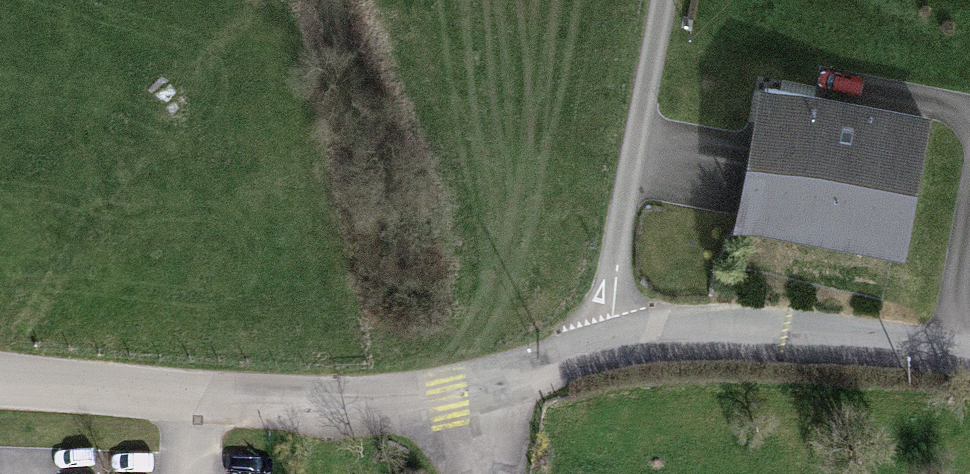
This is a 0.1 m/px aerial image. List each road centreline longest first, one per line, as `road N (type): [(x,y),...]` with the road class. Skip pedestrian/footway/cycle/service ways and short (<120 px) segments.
road 1 (residential): [(0,391),(368,405),(482,391)]
road 2 (track): [(0,359),(170,108),(267,0)]
road 3 (residential): [(619,345),(709,331),(816,336),(969,360)]
road 4 (residential): [(660,0),(611,258),(619,345)]
road 5 (residential): [(482,391),(619,345)]

